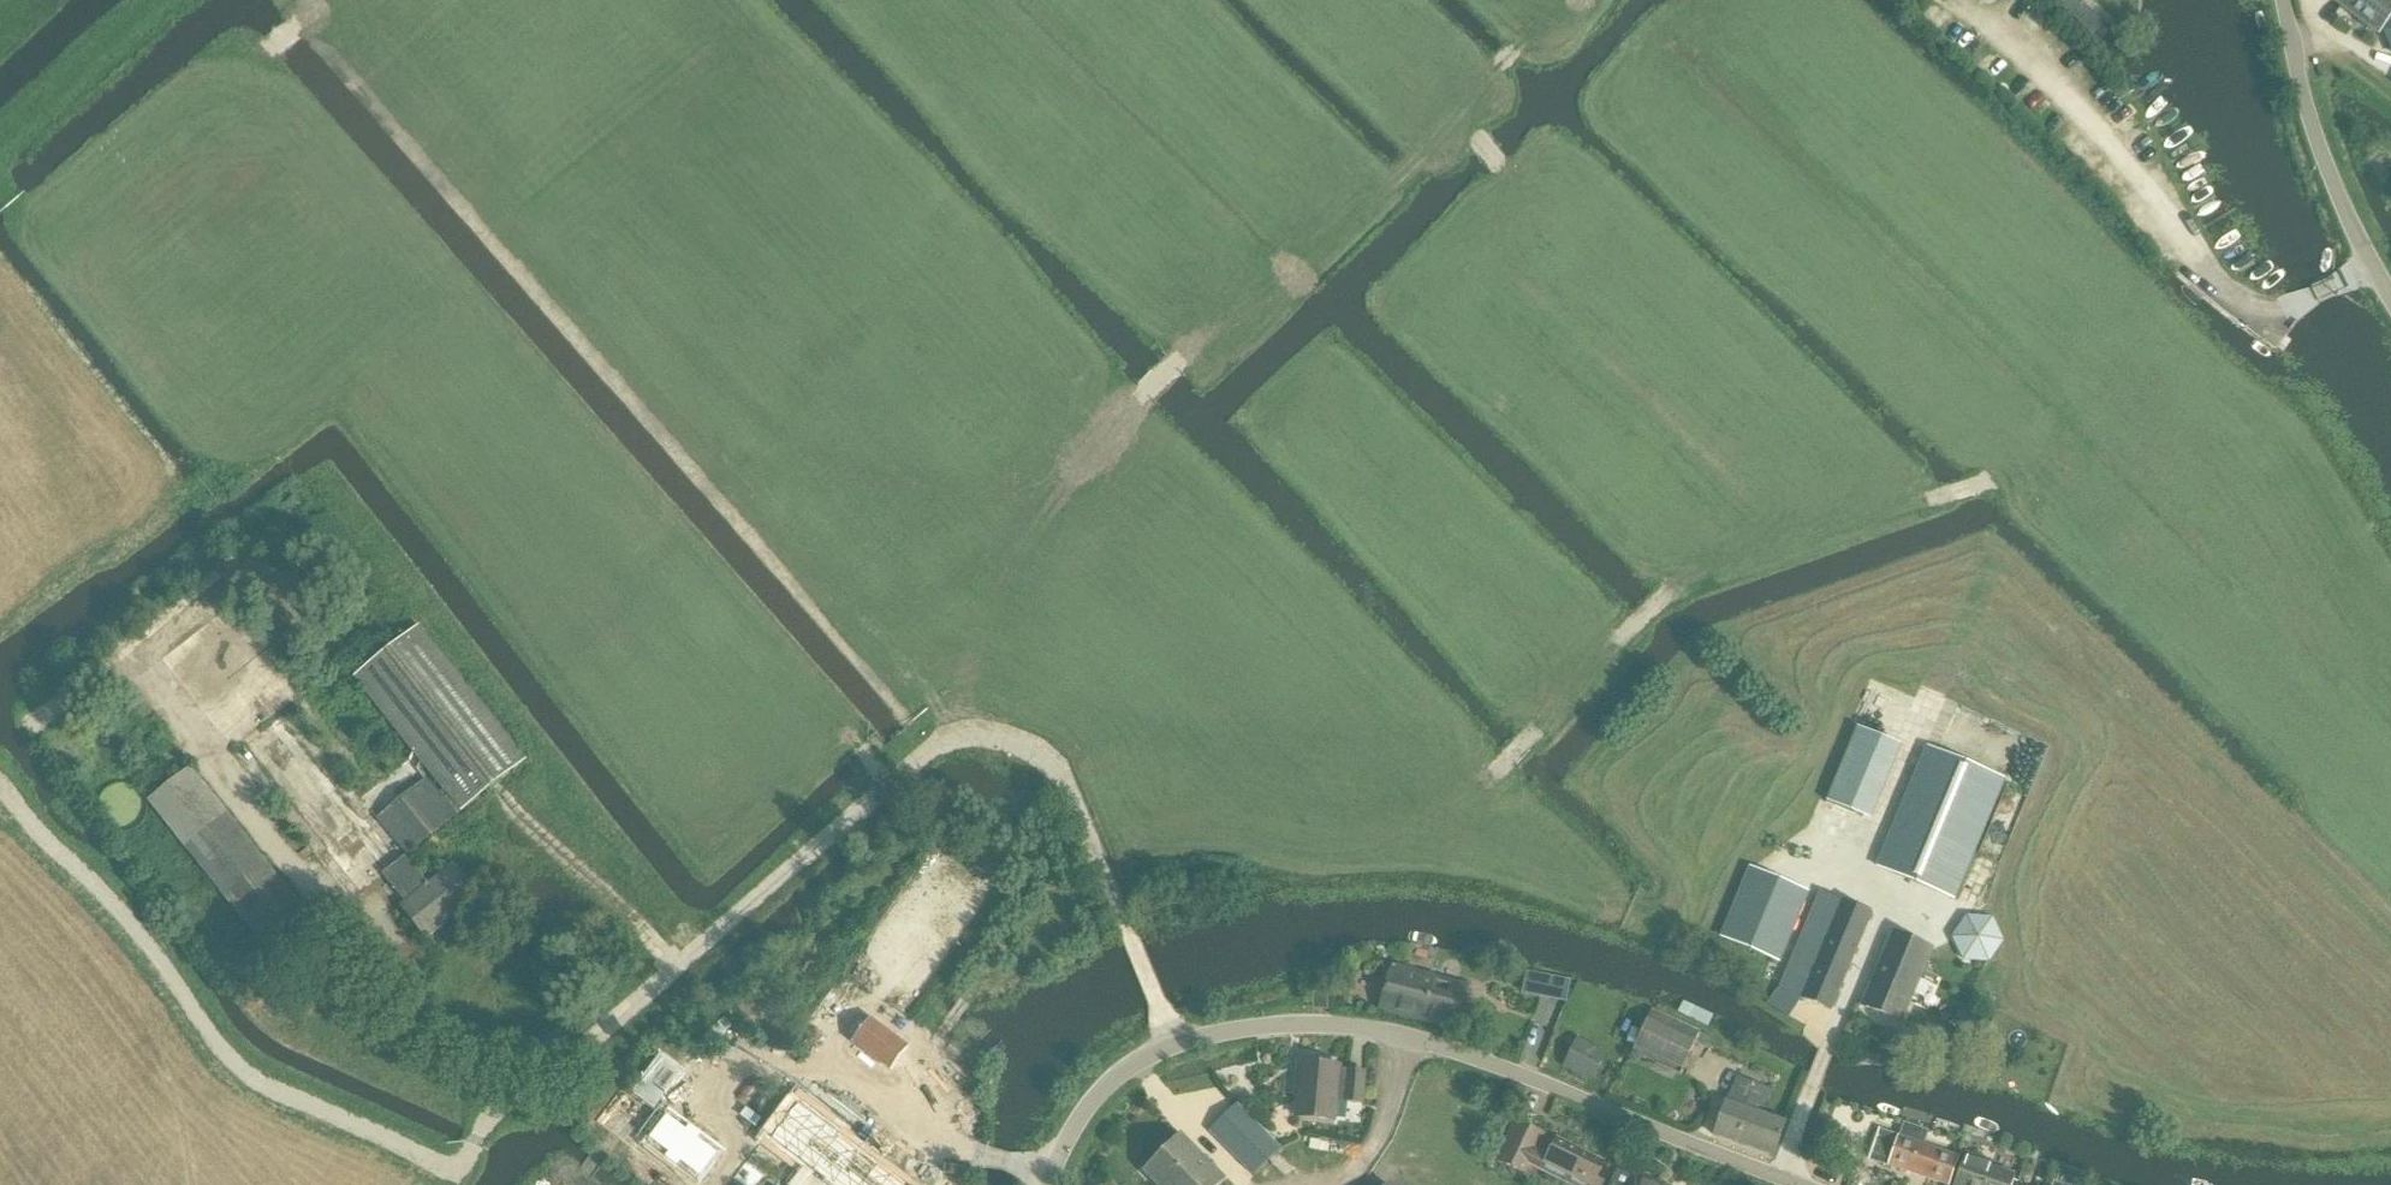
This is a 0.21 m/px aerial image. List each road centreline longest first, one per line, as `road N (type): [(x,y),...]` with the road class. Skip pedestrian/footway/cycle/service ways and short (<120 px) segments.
road 1 (tertiary): [(1049,1184),(1096,1100),(1151,1055),(1238,1030),(1333,1024),(1422,1042),(1789,1184)]
road 2 (track): [(0,784),(170,971),(196,1018),(256,1083),(460,1174),(491,1111)]
road 3 (track): [(688,959),(573,1053),(510,1061),(442,1037),(360,938)]
road 4 (tertiary): [(2390,297),(2326,163),(2286,0)]

